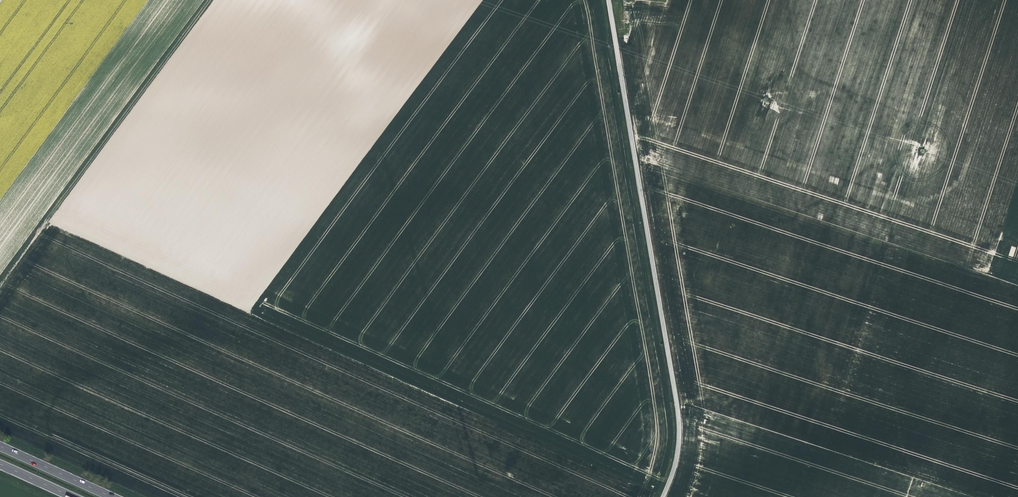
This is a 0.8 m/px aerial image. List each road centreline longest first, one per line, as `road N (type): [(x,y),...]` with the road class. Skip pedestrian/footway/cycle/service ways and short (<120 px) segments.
road 1 (track): [(662,496),(679,441),(678,407),(609,0)]
road 2 (primary): [(111,496),(0,447)]

